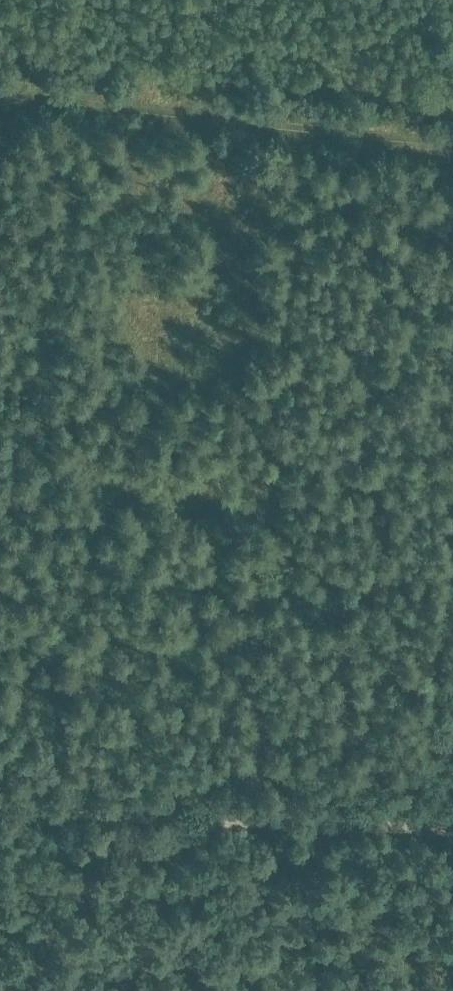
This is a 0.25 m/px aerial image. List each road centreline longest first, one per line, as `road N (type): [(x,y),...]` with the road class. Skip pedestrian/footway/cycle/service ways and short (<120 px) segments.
road 1 (track): [(0,810),(452,834)]

